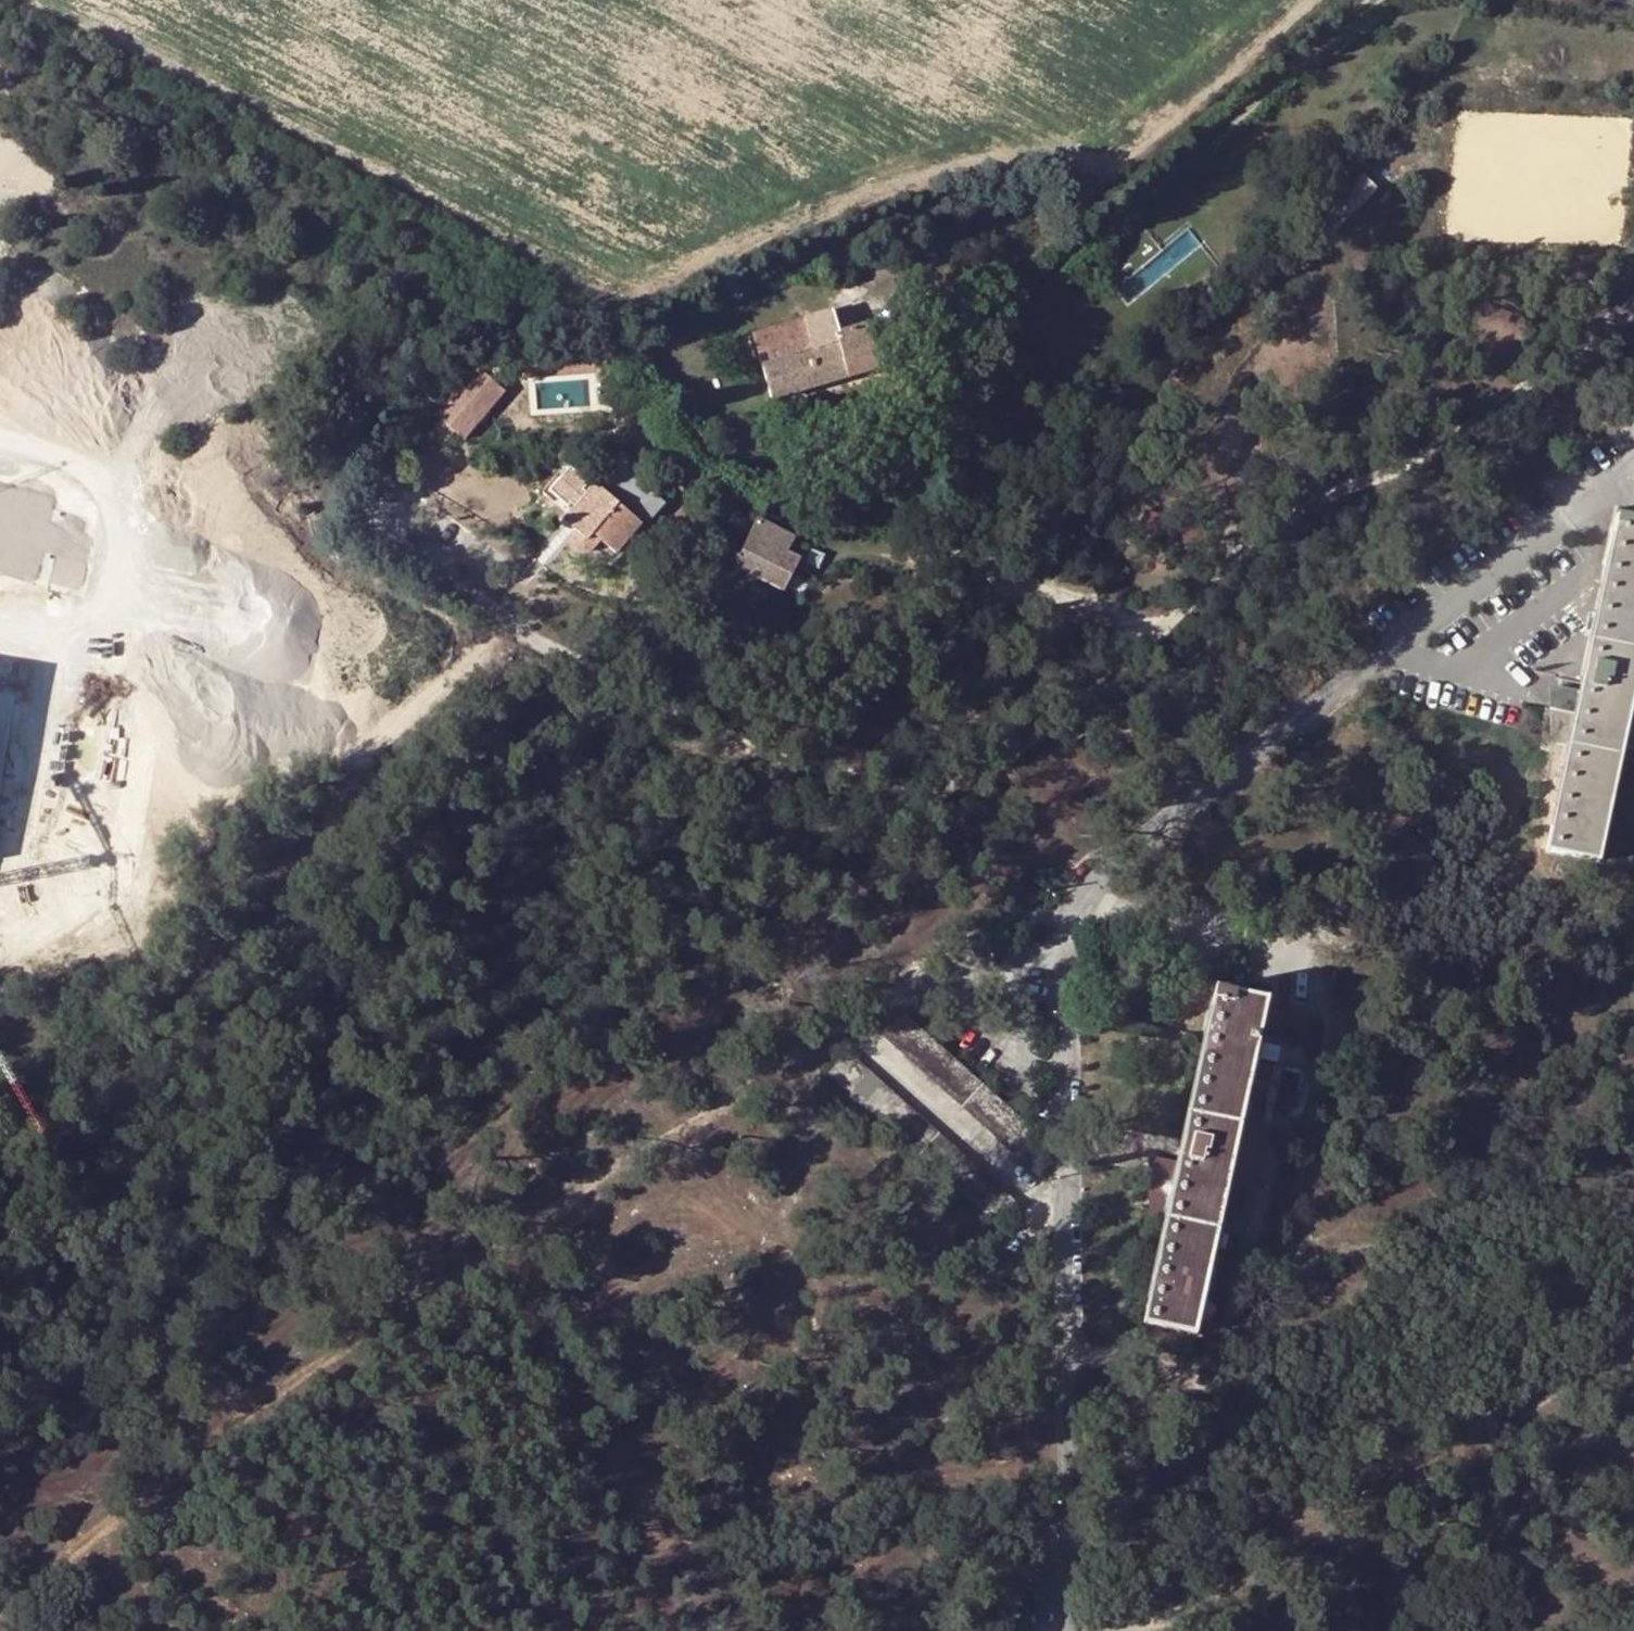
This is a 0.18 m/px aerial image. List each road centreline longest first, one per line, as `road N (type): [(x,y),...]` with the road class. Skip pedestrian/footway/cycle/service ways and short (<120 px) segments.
road 1 (unclassified): [(1633,501),(1613,496),(1490,601),(1309,702),(1087,878),(1055,959),(1078,1630)]

